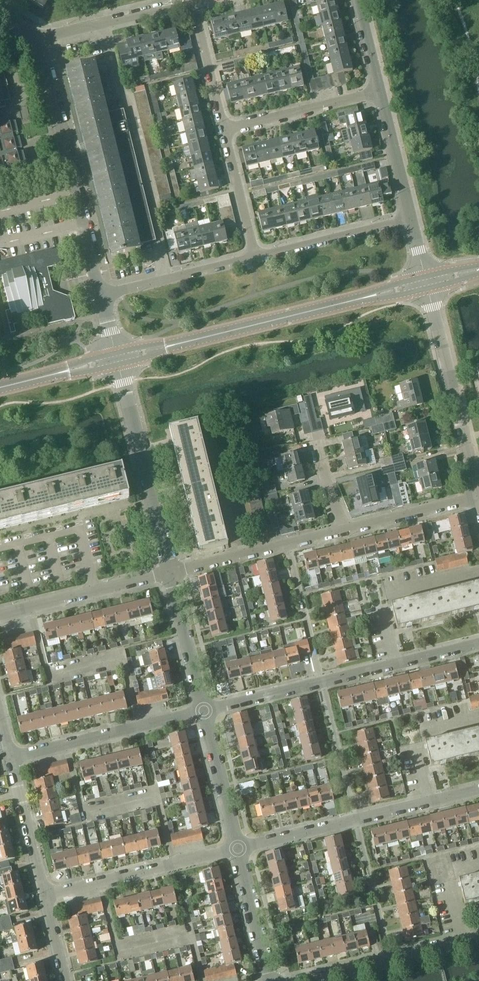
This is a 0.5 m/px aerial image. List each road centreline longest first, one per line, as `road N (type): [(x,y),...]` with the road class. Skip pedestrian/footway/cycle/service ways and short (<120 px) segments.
road 1 (residential): [(204,710),(478,643)]
road 2 (residential): [(238,848),(478,789)]
road 3 (unclassified): [(95,269),(36,42)]
road 4 (unclassified): [(170,573),(119,365)]
road 5 (residential): [(11,758),(204,710)]
road 6 (residential): [(45,895),(238,848)]
road 7 (unclassified): [(433,307),(478,497)]
road 8 (residential): [(294,980),(478,936)]
road 9 (tertiary): [(179,344),(360,299)]
road 10 (residential): [(170,573),(343,530)]
road 11 (residential): [(0,614),(170,573)]
road 12 (residential): [(36,42),(192,2)]
road 13 (residential): [(255,256),(411,217)]
road 14 (residential): [(224,130),(380,91)]
road 15 (residential): [(101,294),(255,256)]
road 16 (unclassified): [(238,848),(204,710)]
road 17 (residential): [(45,895),(11,758)]
road 18 (unclassified): [(204,710),(170,573)]
road 19 (residential): [(343,530),(478,497)]
road 20 (unclassified): [(271,980),(238,848)]
road 21 (residential): [(224,130),(192,2)]
road 22 (unclassified): [(411,217),(380,91)]
road 23 (residential): [(255,256),(224,130)]

